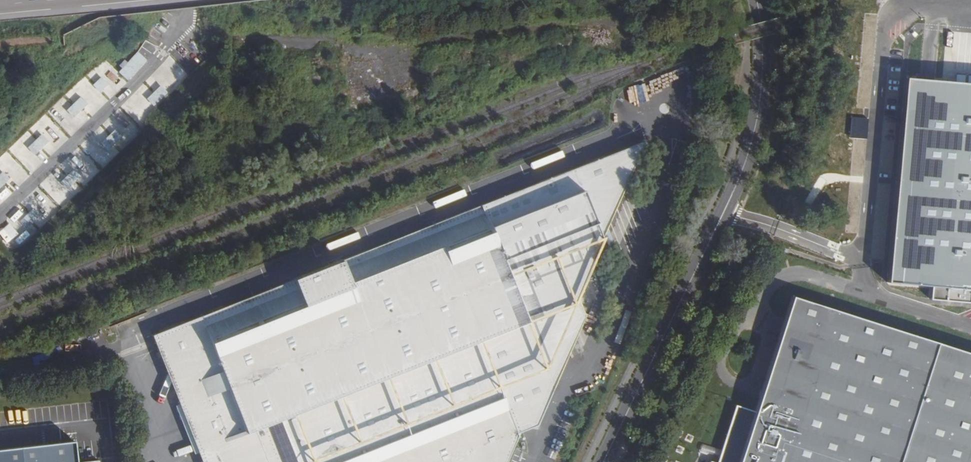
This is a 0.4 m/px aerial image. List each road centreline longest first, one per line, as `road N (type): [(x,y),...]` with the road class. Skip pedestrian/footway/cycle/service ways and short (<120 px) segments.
road 1 (tertiary): [(603,461),(747,158),(762,82),(757,0)]

